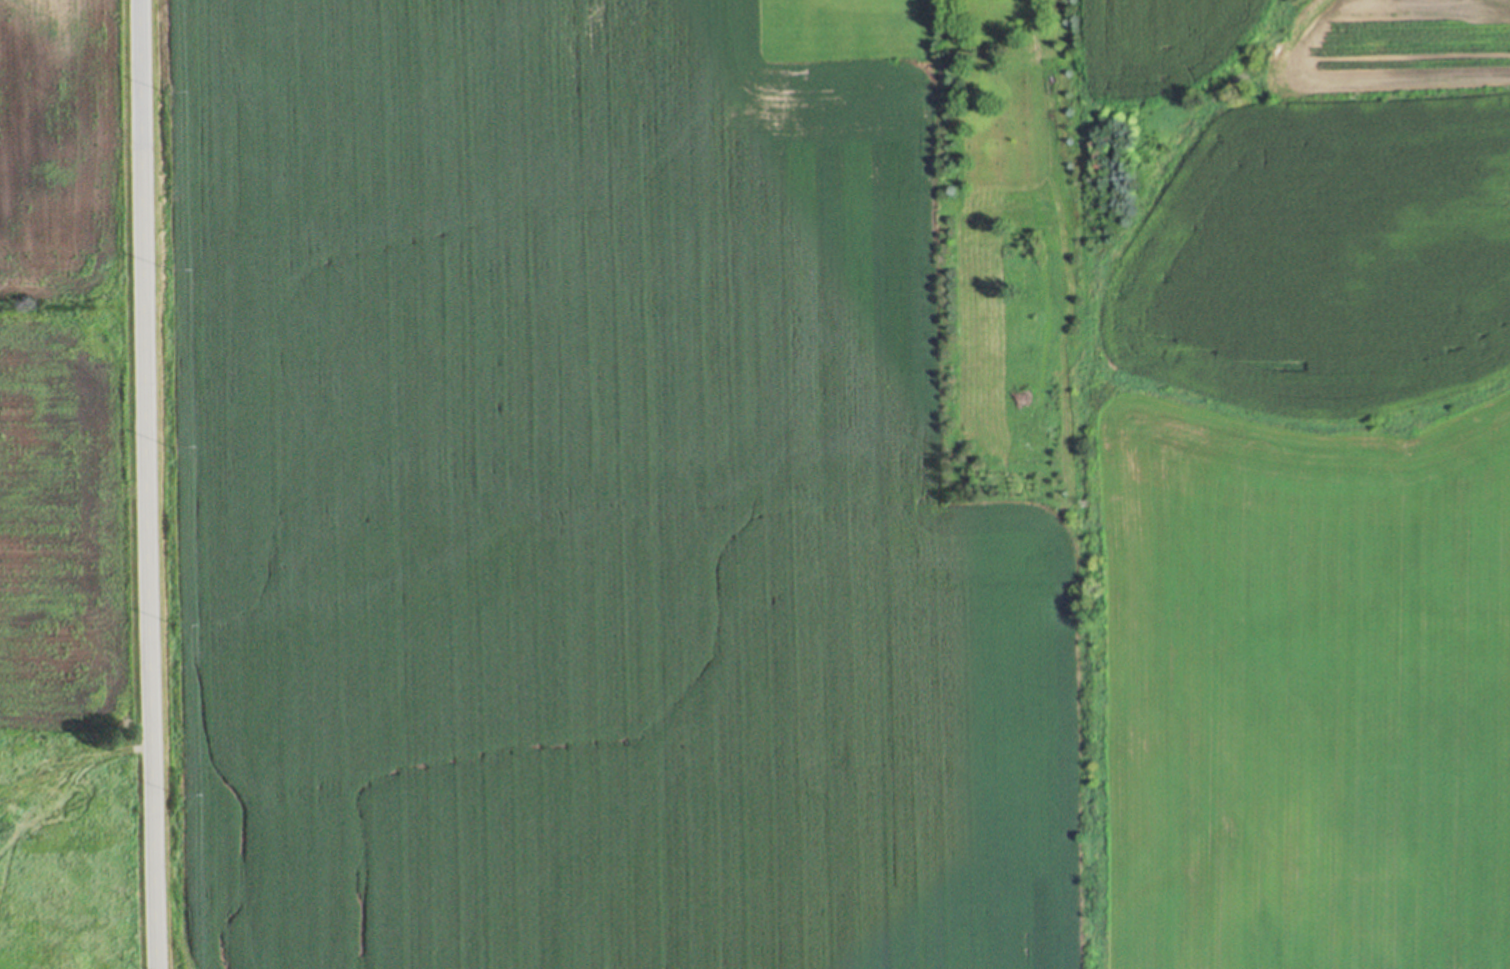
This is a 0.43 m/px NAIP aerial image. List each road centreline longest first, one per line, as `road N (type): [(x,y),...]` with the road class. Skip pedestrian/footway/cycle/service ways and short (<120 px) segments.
road 1 (primary): [(157,968),(142,0)]

